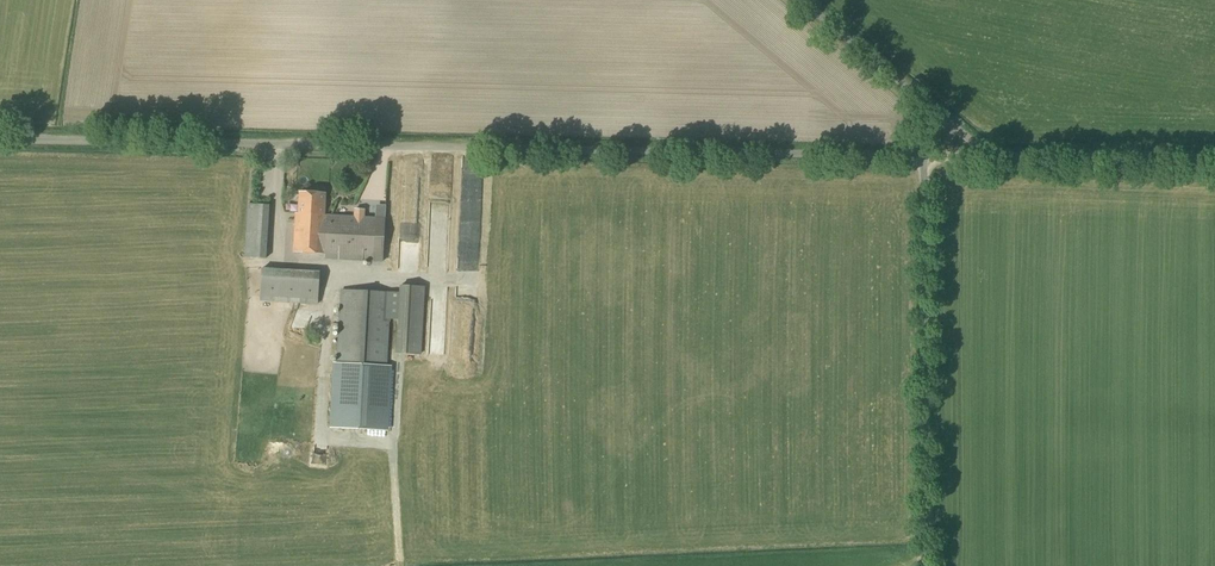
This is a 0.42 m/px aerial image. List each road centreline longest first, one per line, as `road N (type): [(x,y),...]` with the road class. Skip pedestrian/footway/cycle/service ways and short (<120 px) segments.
road 1 (unclassified): [(923,156),(0,134)]
road 2 (unclassified): [(922,565),(923,156)]
road 3 (unclassified): [(1214,162),(1000,158)]
road 4 (unclassified): [(922,94),(808,0)]

